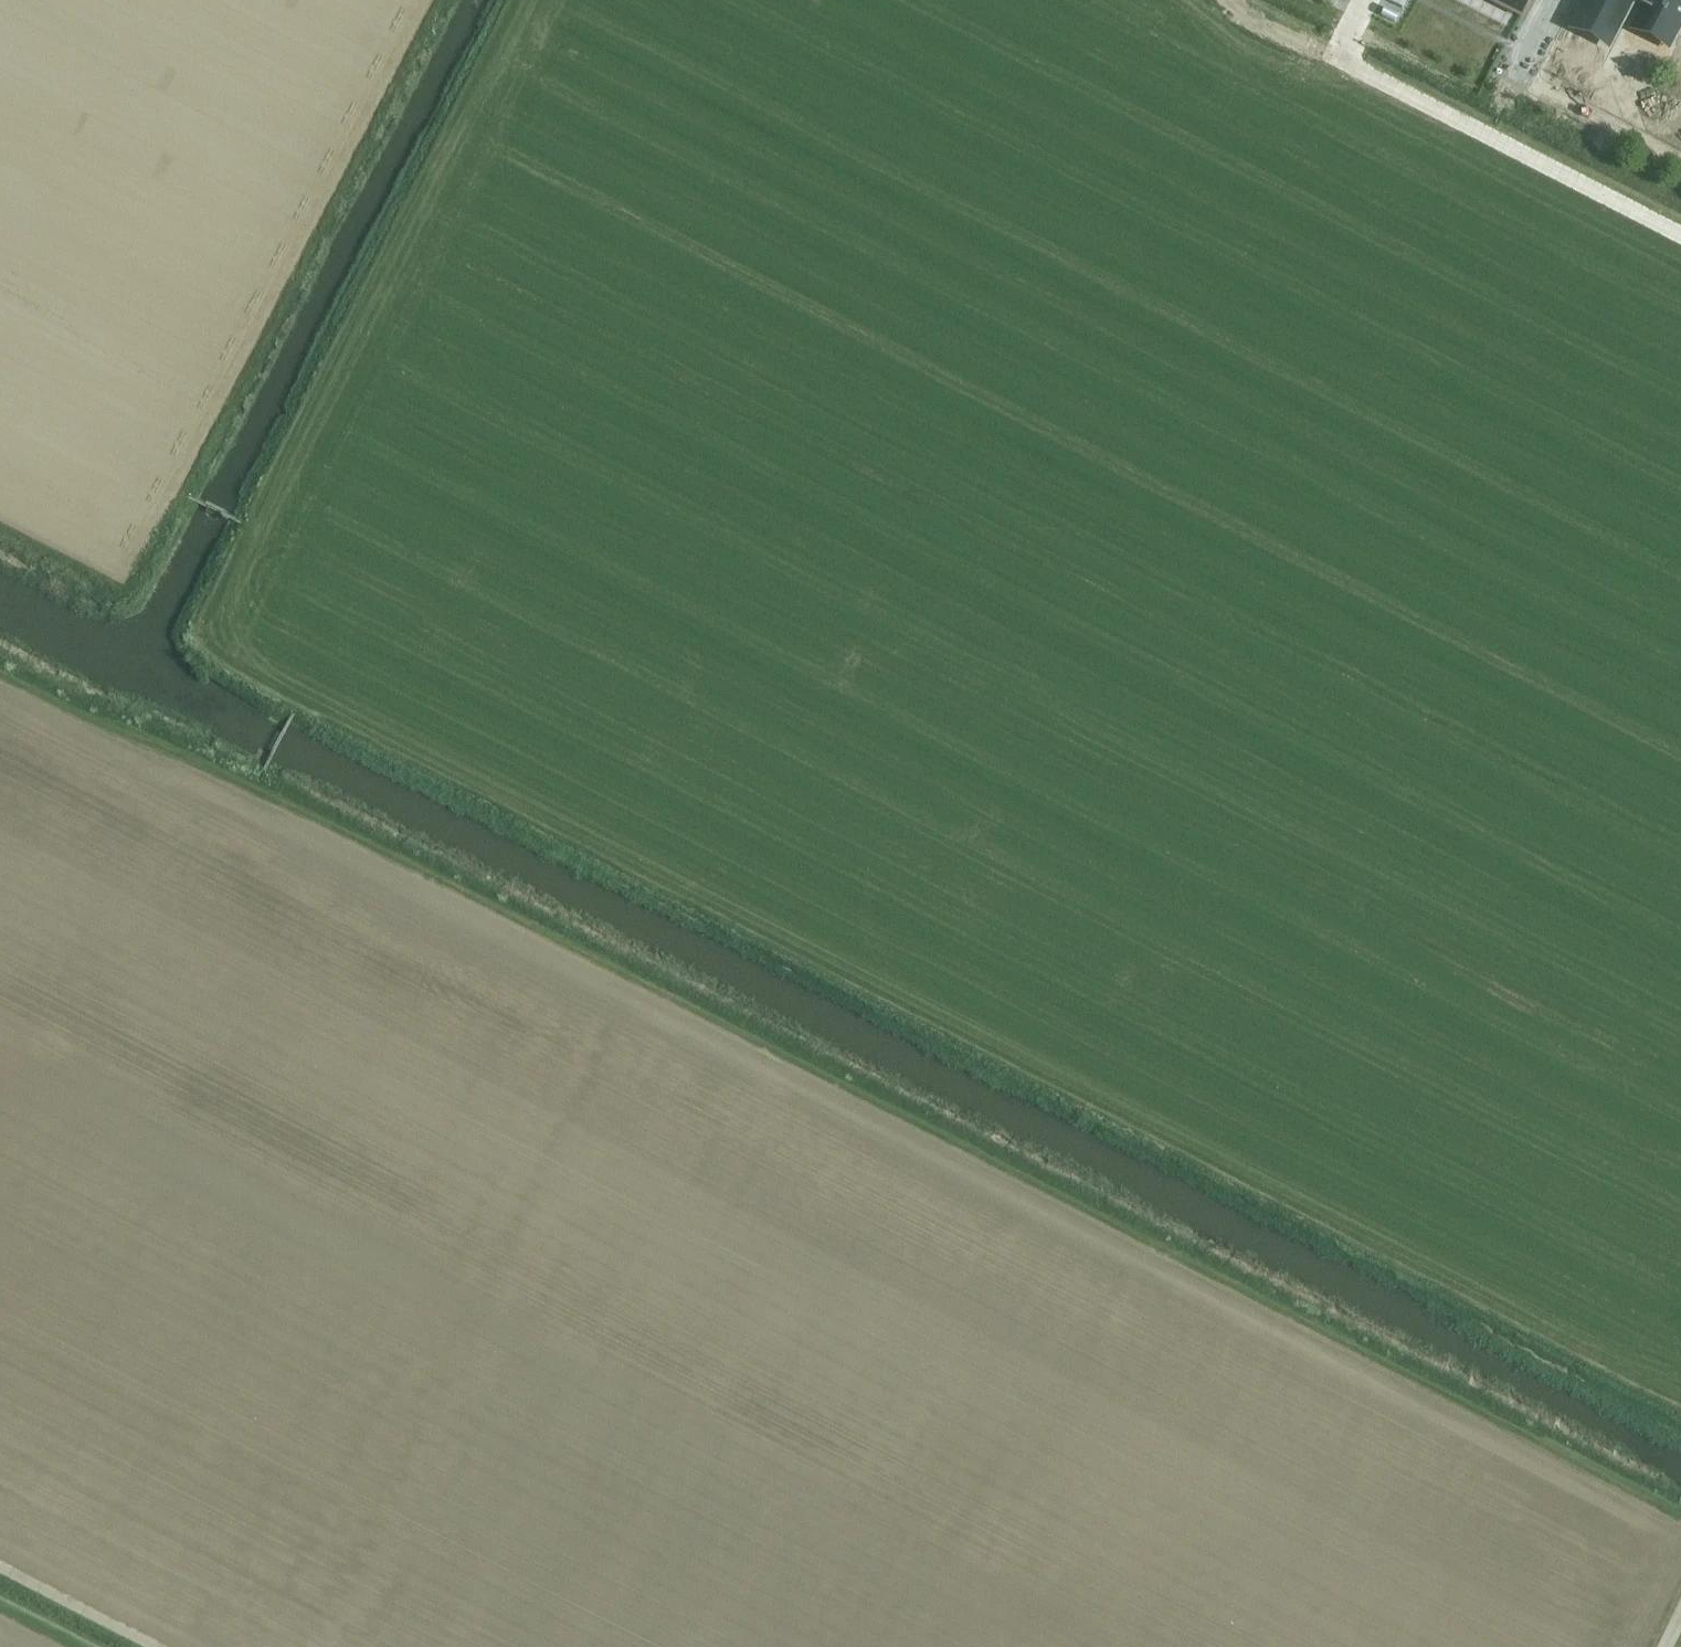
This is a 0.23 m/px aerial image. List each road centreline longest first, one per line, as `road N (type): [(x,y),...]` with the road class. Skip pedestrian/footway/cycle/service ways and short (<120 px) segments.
road 1 (track): [(0,1568),(154,1646)]

